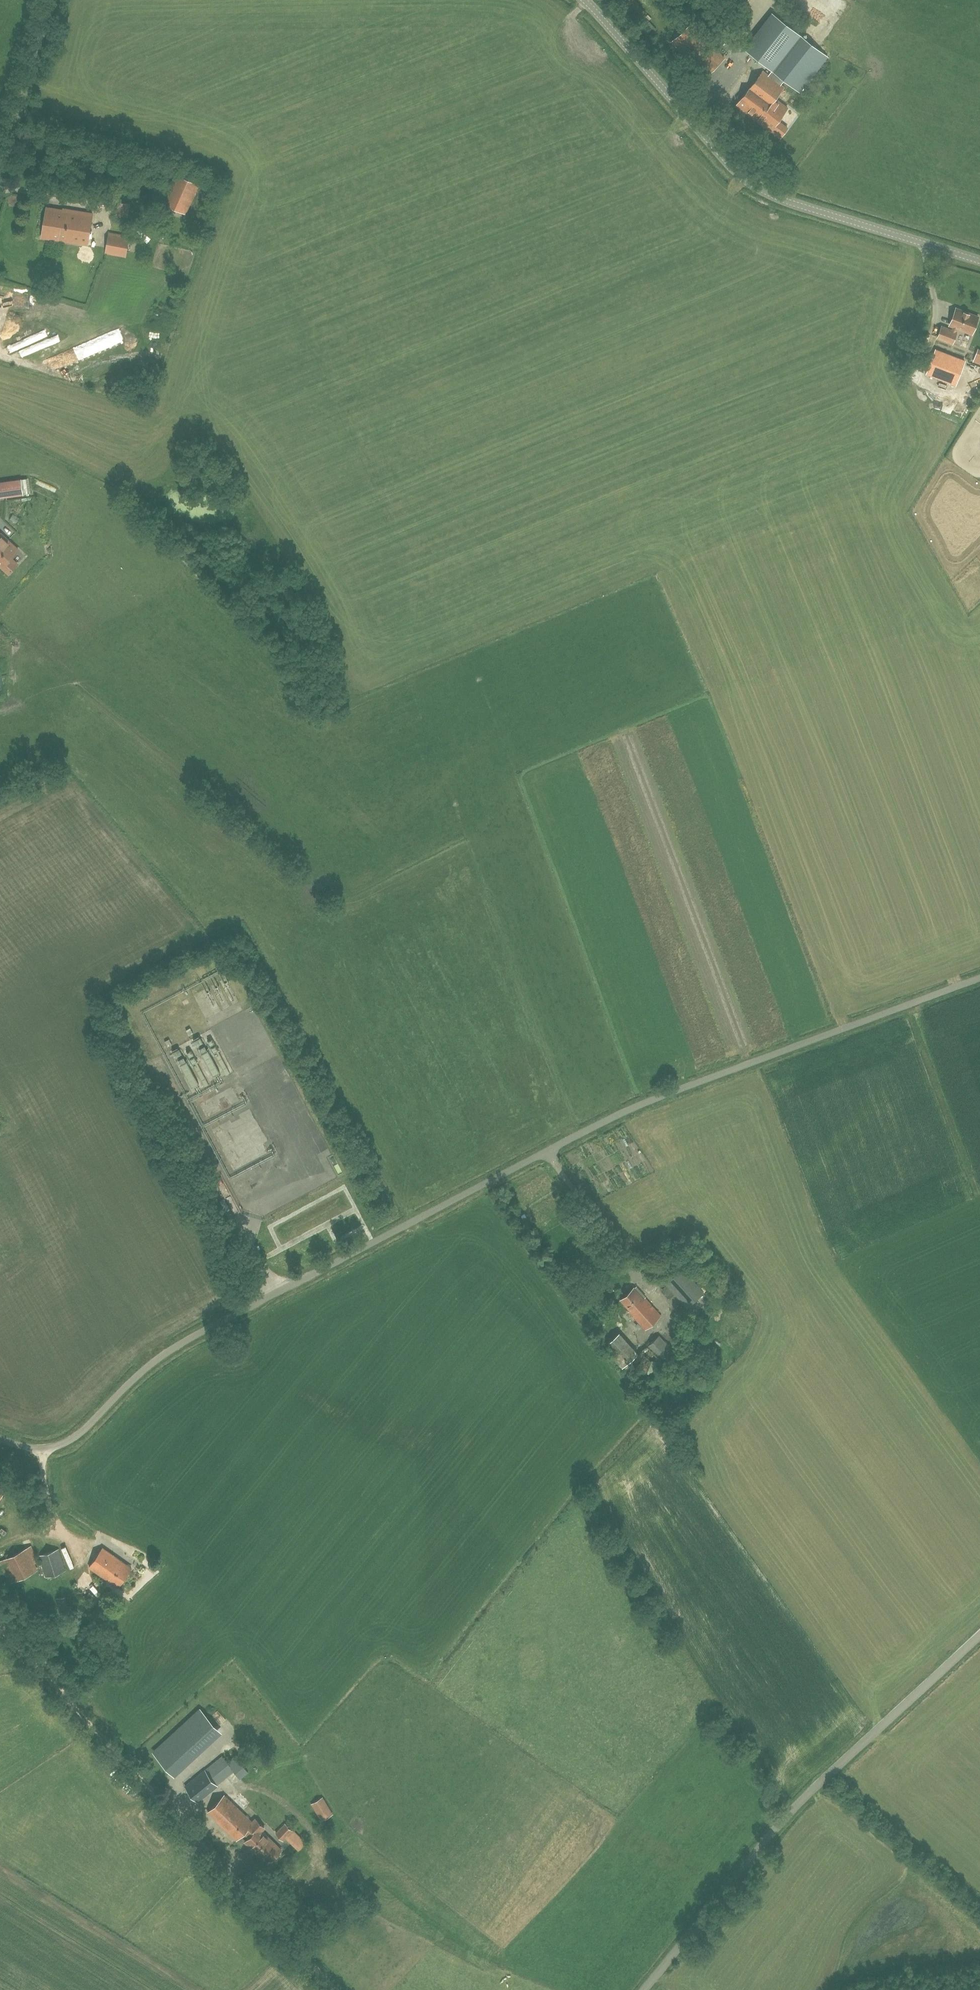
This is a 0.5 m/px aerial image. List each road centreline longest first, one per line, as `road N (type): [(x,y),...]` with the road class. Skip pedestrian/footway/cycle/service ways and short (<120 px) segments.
road 1 (unclassified): [(979,979),(676,1092),(549,1152),(183,1343),(66,1444),(36,1449),(0,1439)]
road 2 (tertiary): [(979,262),(754,187),(584,0)]
road 3 (unclassified): [(646,1989),(791,1811),(979,1636)]
road 4 (unclassified): [(336,1989),(148,1787)]
road 5 (track): [(0,1627),(148,1787)]
road 6 (unclassified): [(0,161),(49,0)]

